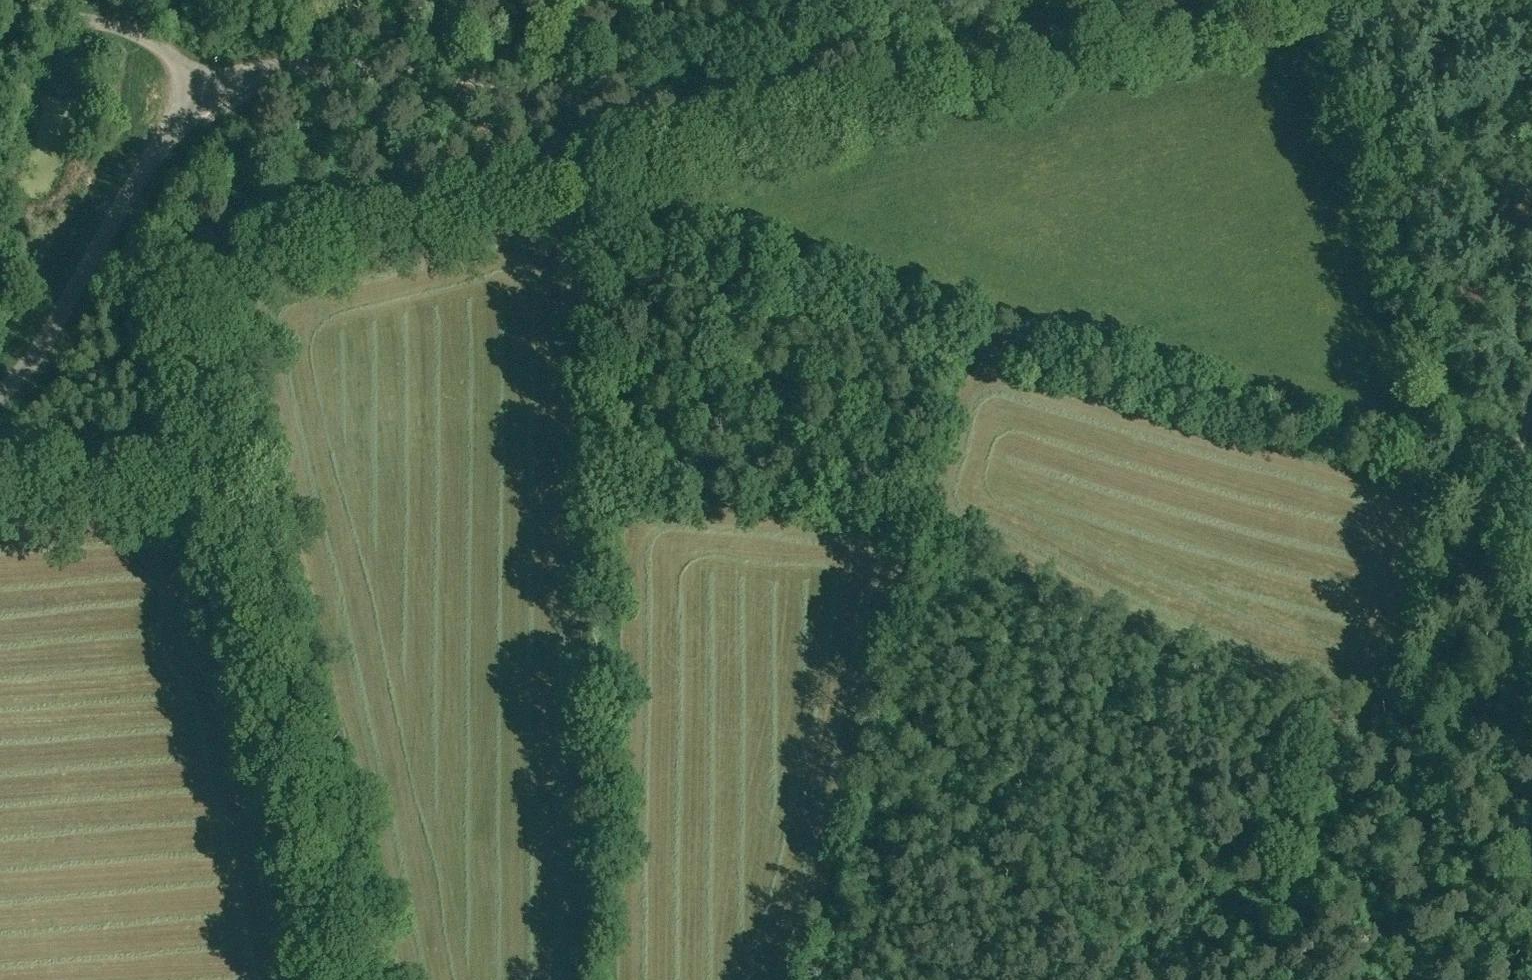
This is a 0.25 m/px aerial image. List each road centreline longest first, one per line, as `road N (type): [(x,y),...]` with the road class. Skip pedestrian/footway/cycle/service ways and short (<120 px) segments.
road 1 (unclassified): [(202,101),(243,75),(297,65),(382,66),(662,102),(698,99),(769,80),(940,0)]
road 2 (unclassified): [(0,395),(135,186),(202,101)]
road 3 (track): [(1531,348),(1494,467),(1531,631)]
road 4 (unclassified): [(202,101),(162,45),(141,31),(0,10)]

